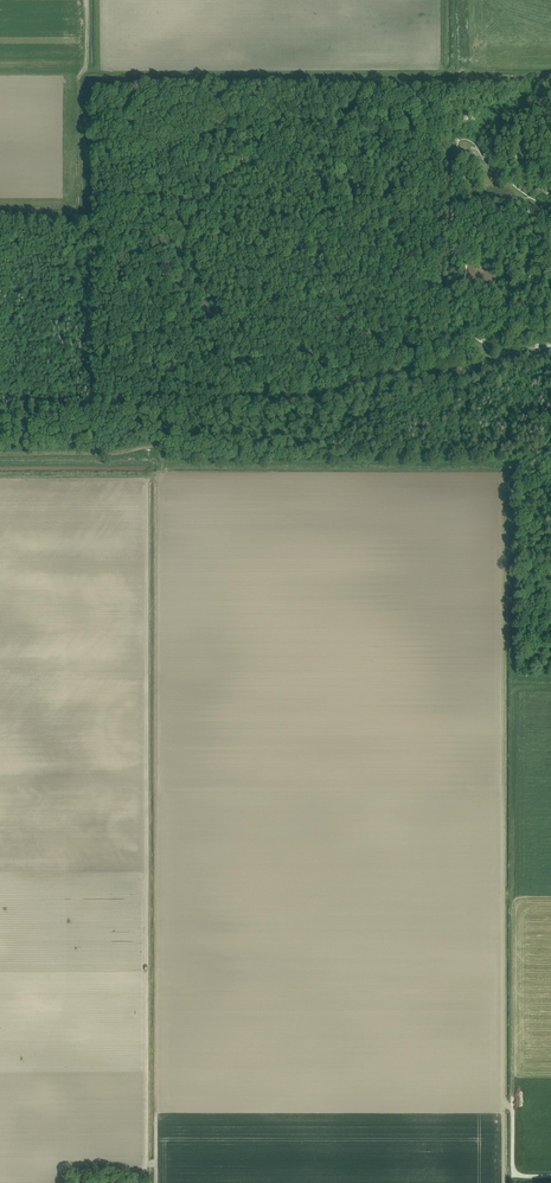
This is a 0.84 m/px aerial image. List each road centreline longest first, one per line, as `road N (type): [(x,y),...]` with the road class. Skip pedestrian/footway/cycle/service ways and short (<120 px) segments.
road 1 (track): [(0,458),(98,458),(159,444),(214,425),(252,399),(202,359),(181,274),(195,212),(225,179),(259,166),(290,168),(391,196)]
road 2 (track): [(159,444),(173,464),(511,466),(510,686)]
road 3 (track): [(423,87),(92,84),(91,217),(0,221)]
road 4 (track): [(252,399),(550,349)]

